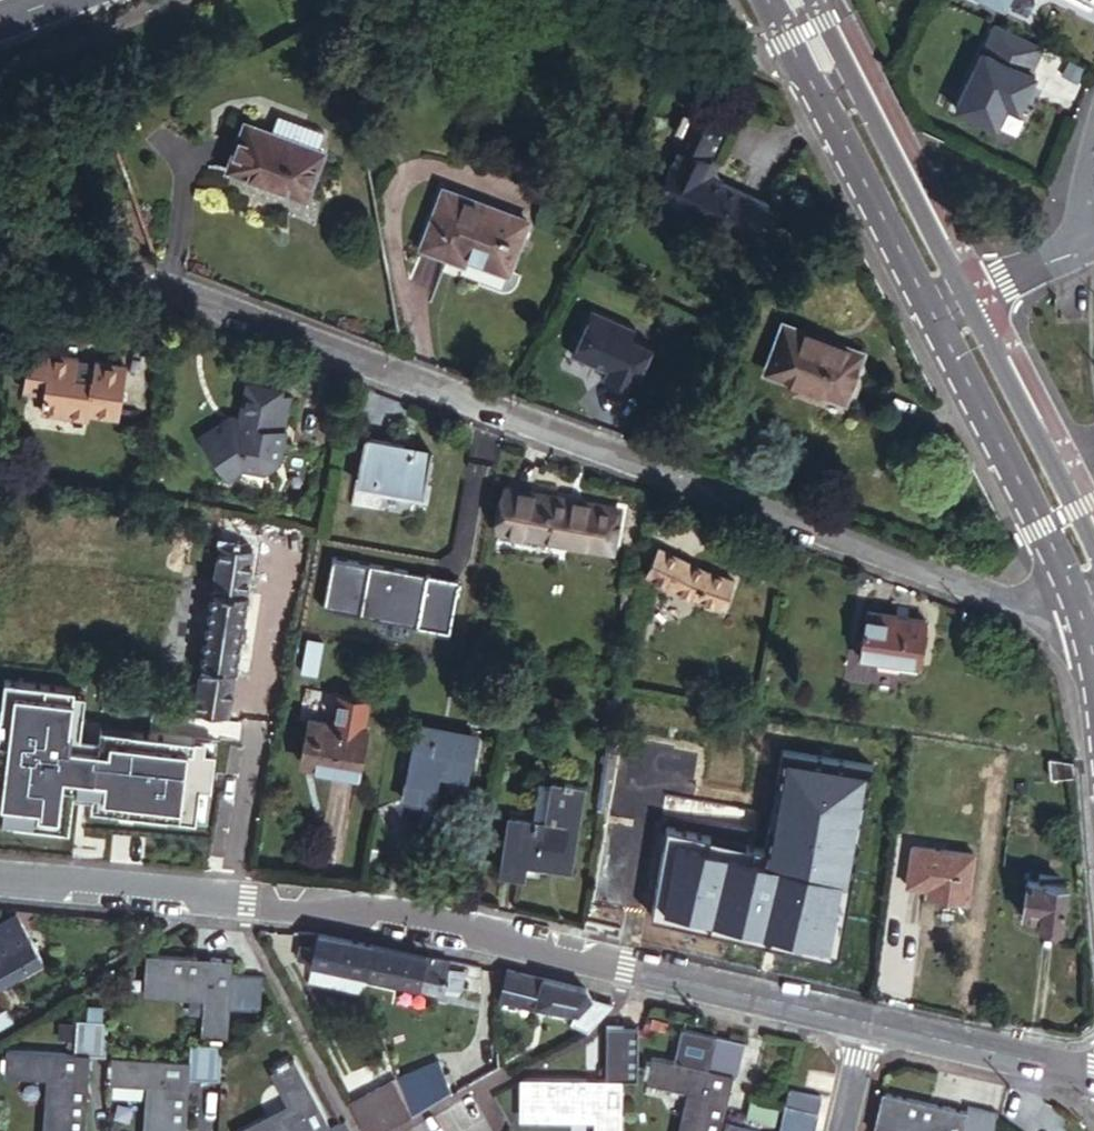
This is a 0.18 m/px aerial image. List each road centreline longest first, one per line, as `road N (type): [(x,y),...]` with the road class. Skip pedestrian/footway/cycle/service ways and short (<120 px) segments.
road 1 (residential): [(1081,610),(1053,611),(984,593),(36,247)]
road 2 (unclassified): [(0,877),(403,914),(864,1024)]
road 3 (tertiary): [(768,0),(934,317)]
road 4 (tertiary): [(967,301),(813,0)]
road 5 (tertiary): [(934,317),(1081,610)]
road 6 (tertiary): [(1093,544),(967,301)]
road 7 (unclassified): [(864,1024),(1093,1074)]
road 8 (residential): [(967,301),(1080,247)]

